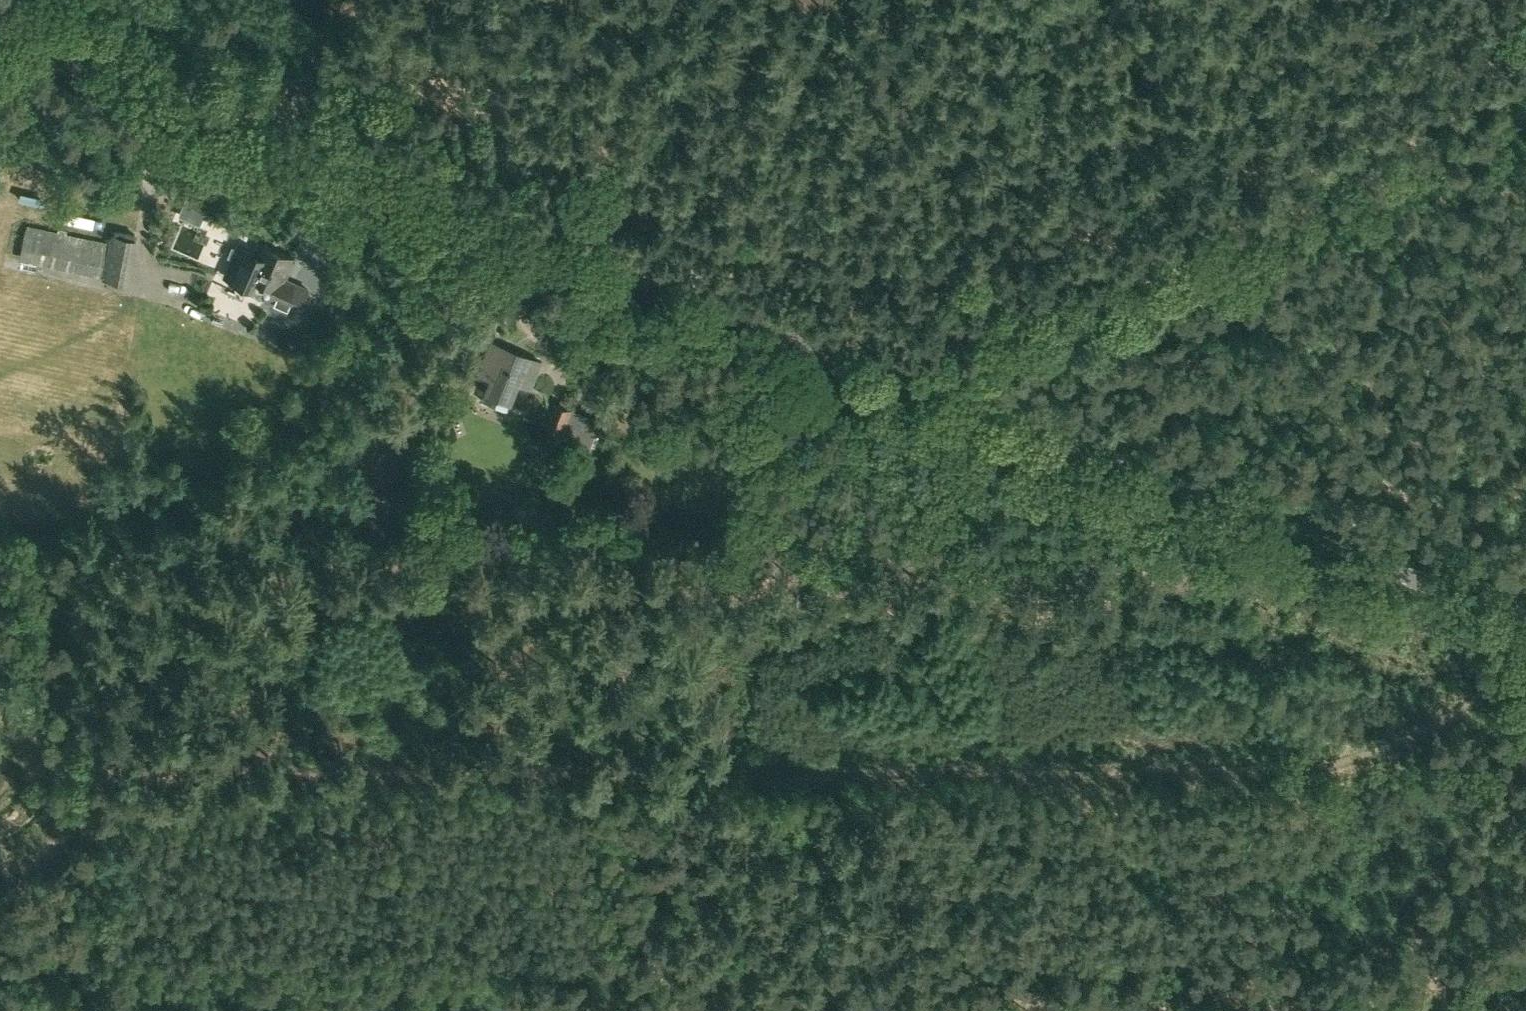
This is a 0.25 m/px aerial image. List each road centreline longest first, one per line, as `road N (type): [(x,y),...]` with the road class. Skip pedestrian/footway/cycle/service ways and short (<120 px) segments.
road 1 (unclassified): [(929,399),(0,40)]
road 2 (unclassified): [(1525,623),(929,399)]
road 3 (unclassified): [(968,364),(1525,121)]

